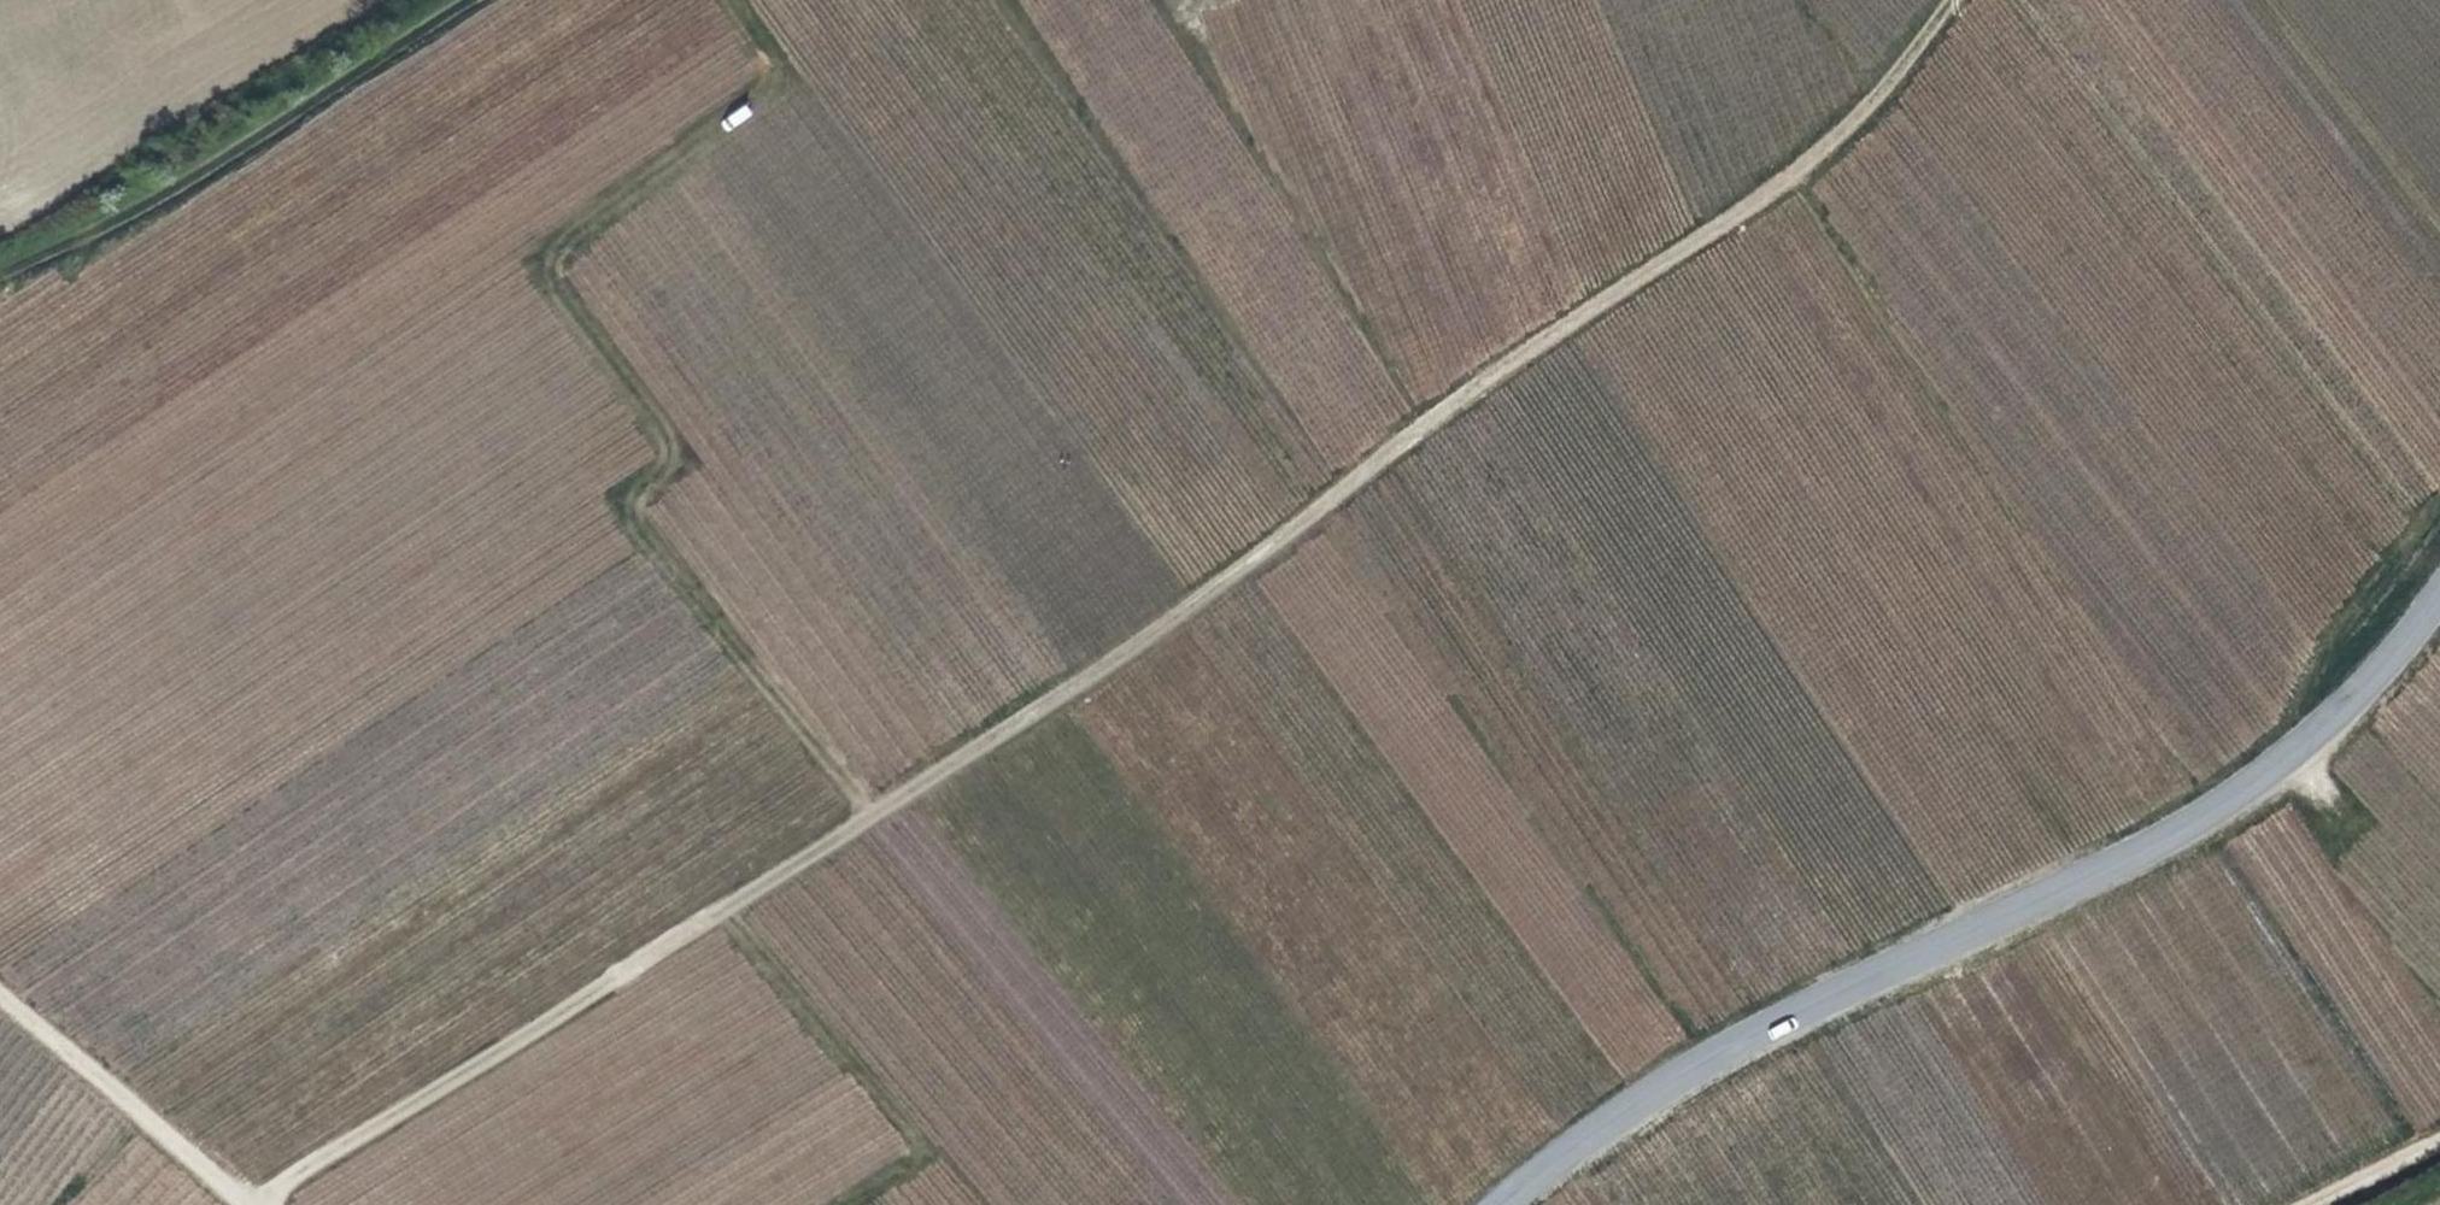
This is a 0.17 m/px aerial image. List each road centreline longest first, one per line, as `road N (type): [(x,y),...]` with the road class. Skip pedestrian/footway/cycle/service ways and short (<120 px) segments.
road 1 (track): [(263,1204),(301,1161),(903,797),(1333,501),(1864,116),(1958,0)]
road 2 (tertiary): [(1512,1204),(1554,1169),(1788,1024),(2252,800),(2381,675),(2439,596)]
road 3 (track): [(0,268),(482,0)]
road 4 (unclassified): [(260,1204),(0,990)]
road 5 (unclassified): [(2301,1204),(2439,1138)]

